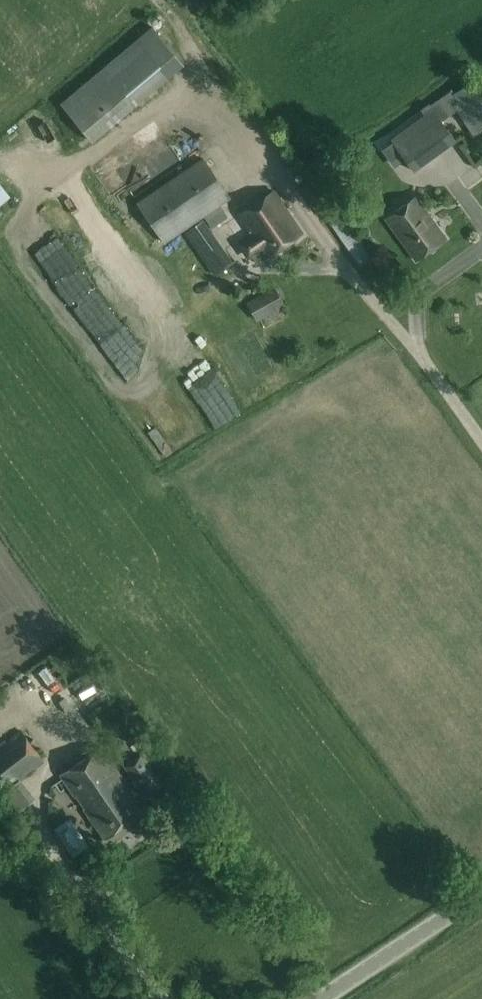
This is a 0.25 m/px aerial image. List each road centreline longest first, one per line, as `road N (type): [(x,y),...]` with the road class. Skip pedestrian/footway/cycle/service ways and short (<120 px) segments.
road 1 (unclassified): [(320,998),(481,893)]

